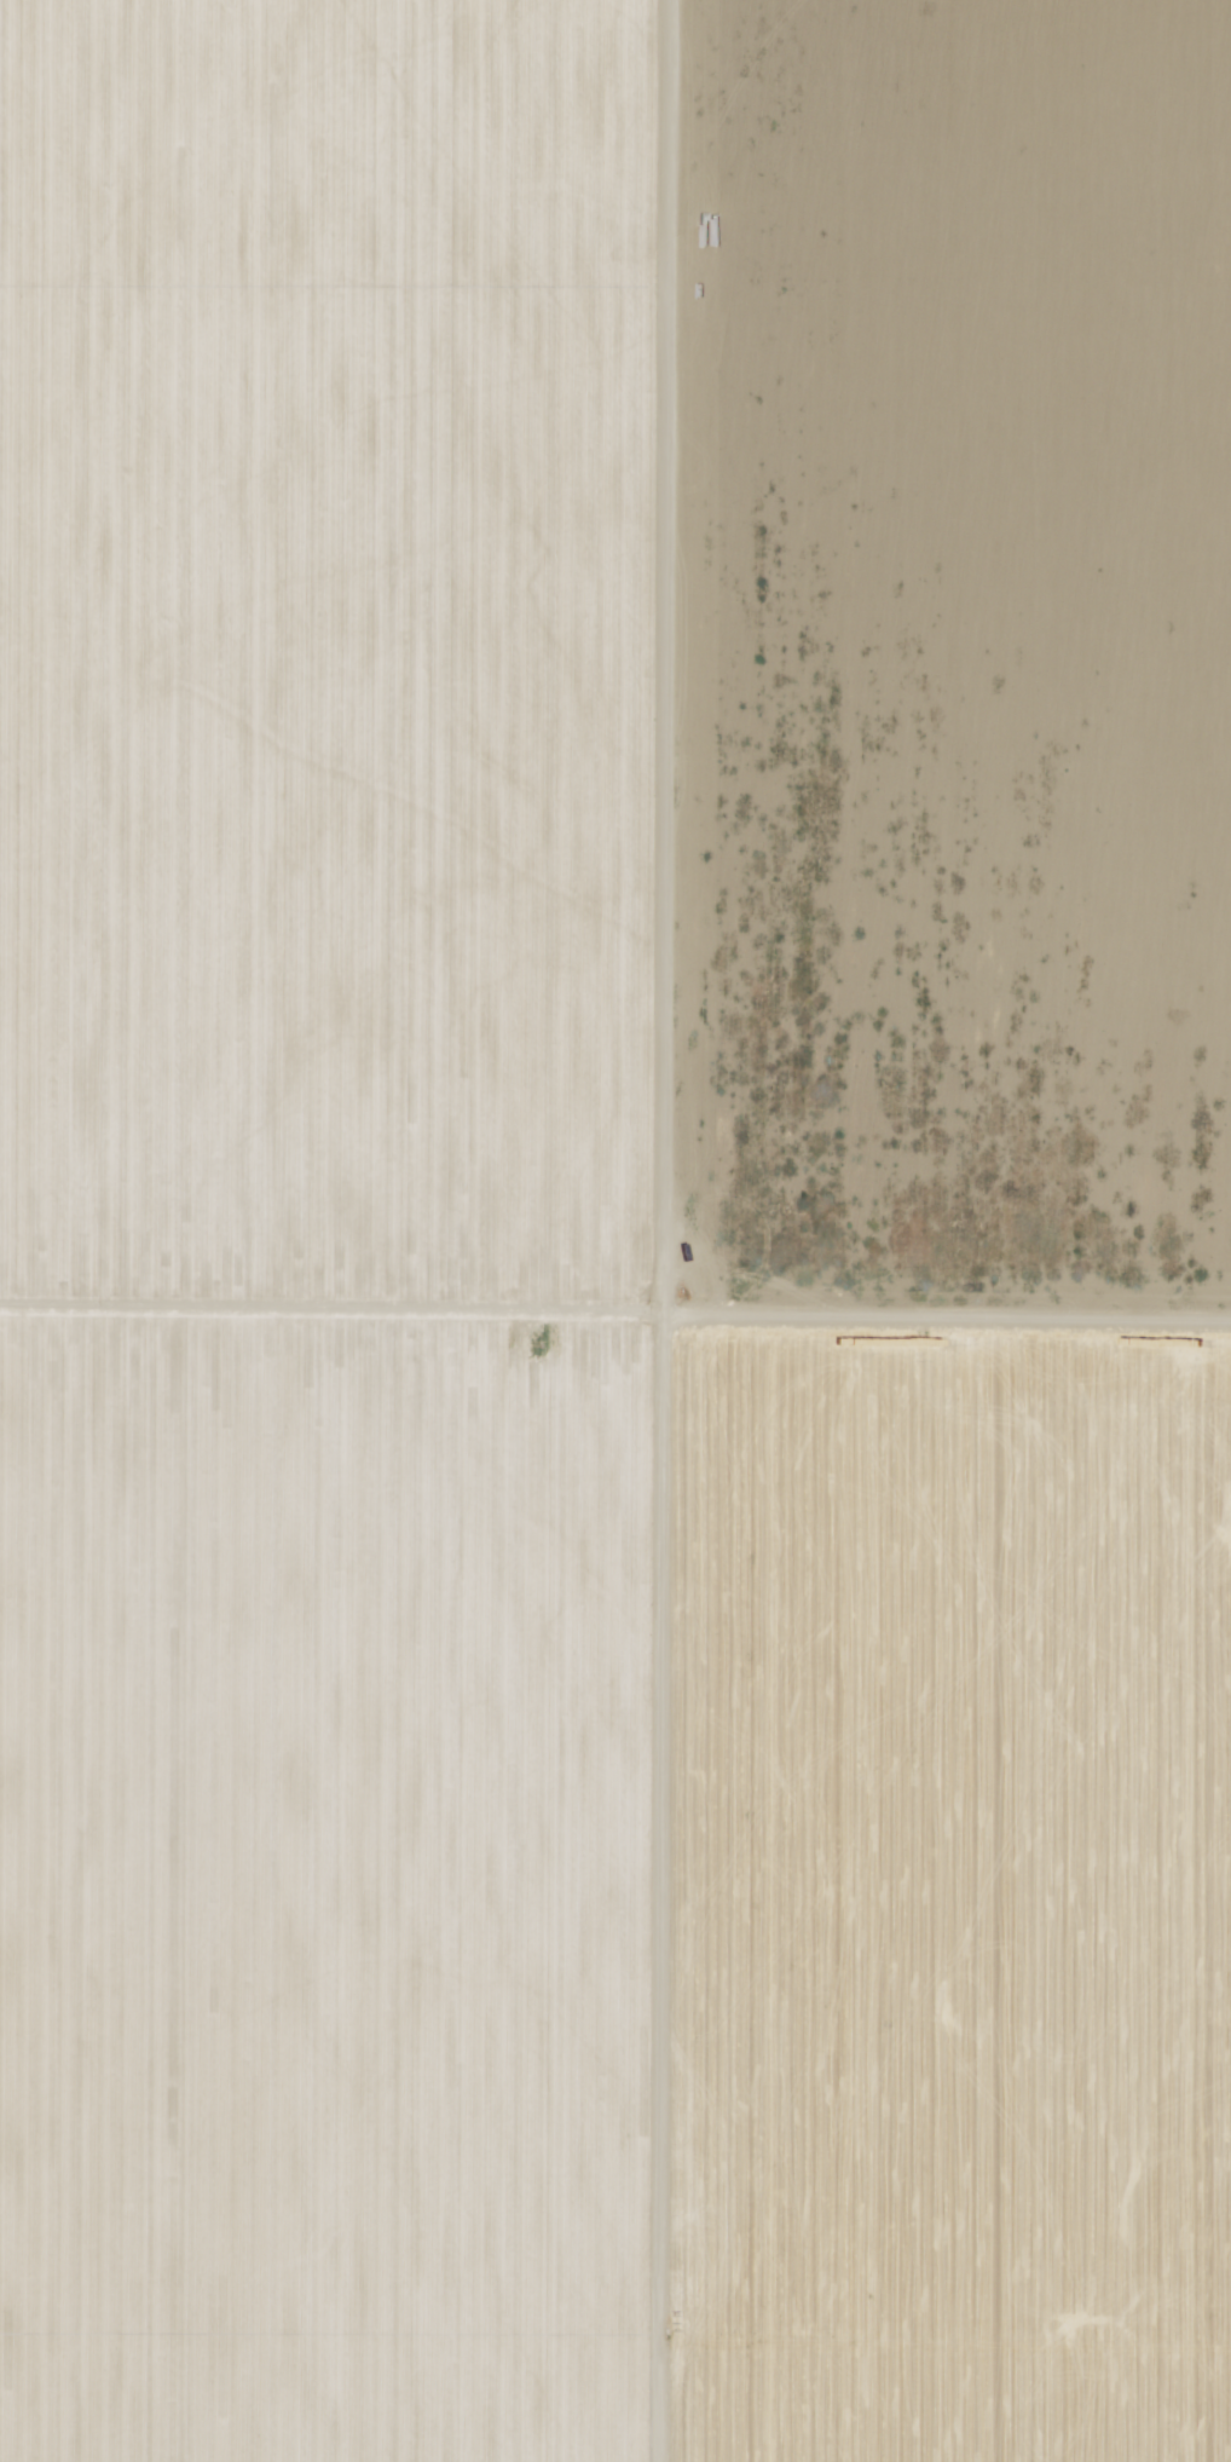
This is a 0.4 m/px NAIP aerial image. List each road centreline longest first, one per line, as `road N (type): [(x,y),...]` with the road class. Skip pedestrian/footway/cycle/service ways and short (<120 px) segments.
road 1 (residential): [(671,1309),(687,0)]
road 2 (residential): [(1230,1314),(0,1305)]
road 3 (residential): [(665,2461),(671,1309)]

